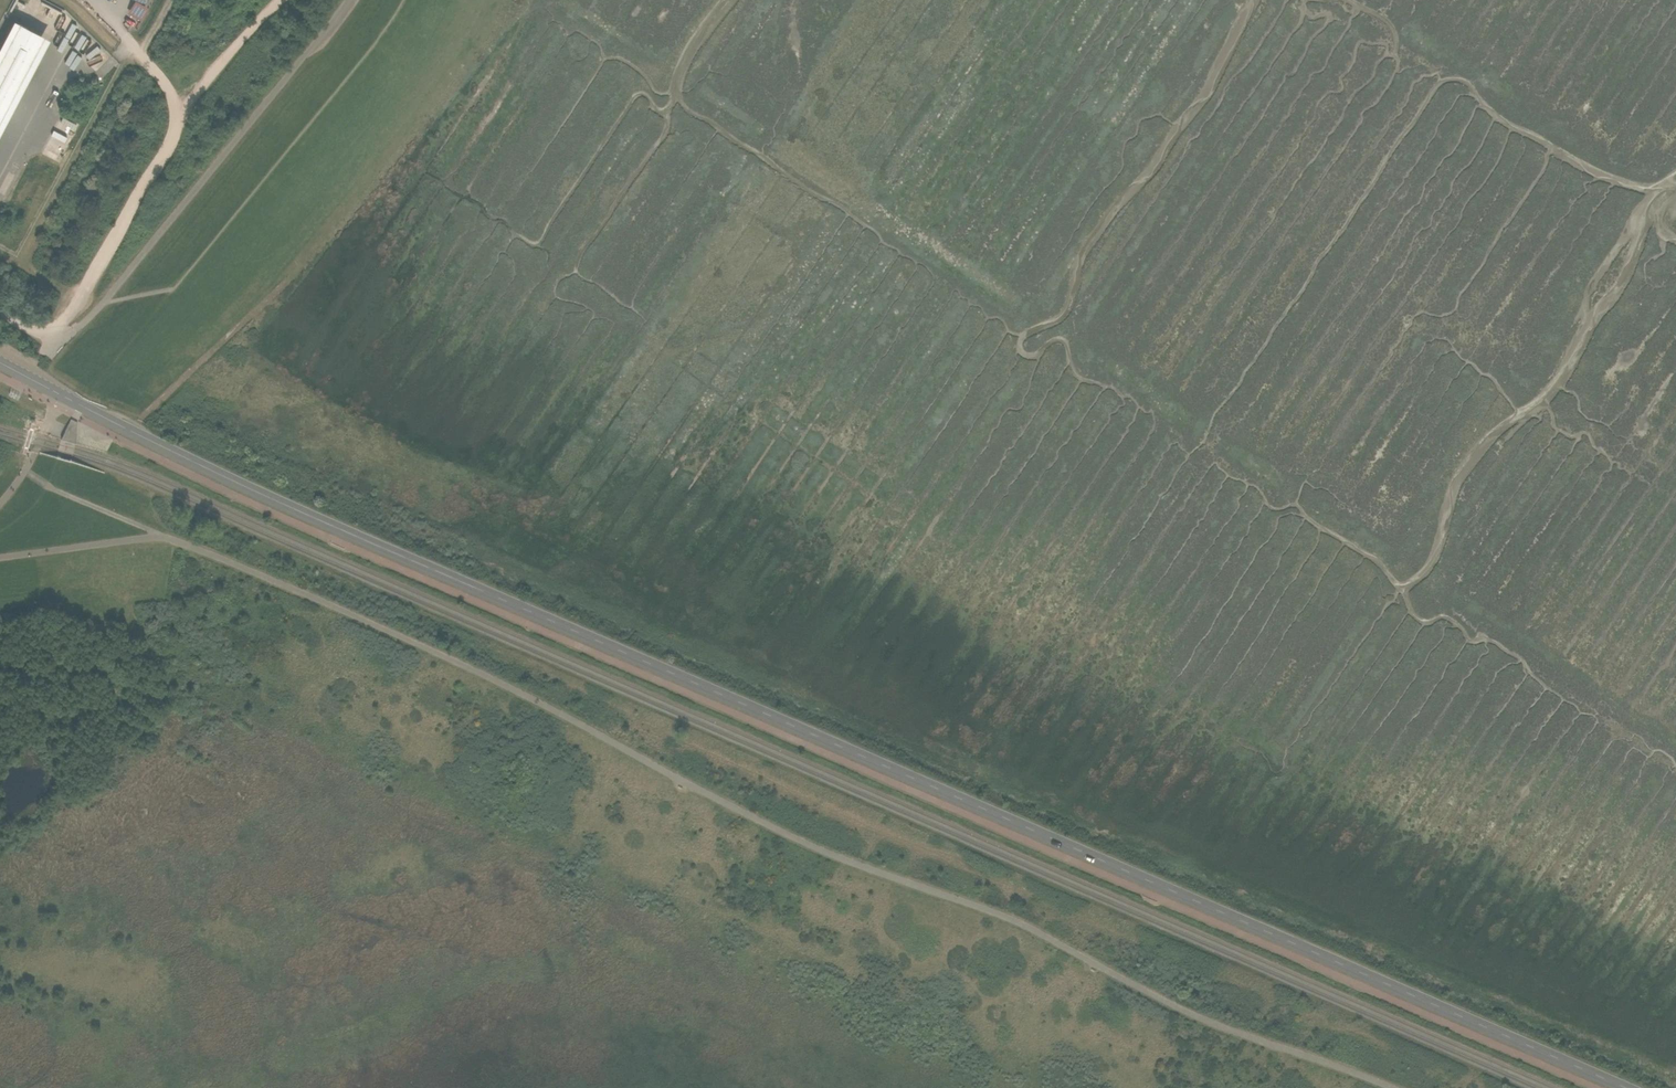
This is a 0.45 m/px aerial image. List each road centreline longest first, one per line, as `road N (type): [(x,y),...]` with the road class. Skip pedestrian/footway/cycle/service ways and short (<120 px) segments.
road 1 (tertiary): [(1627,1087),(353,535),(0,363)]
road 2 (track): [(289,0),(179,123)]

